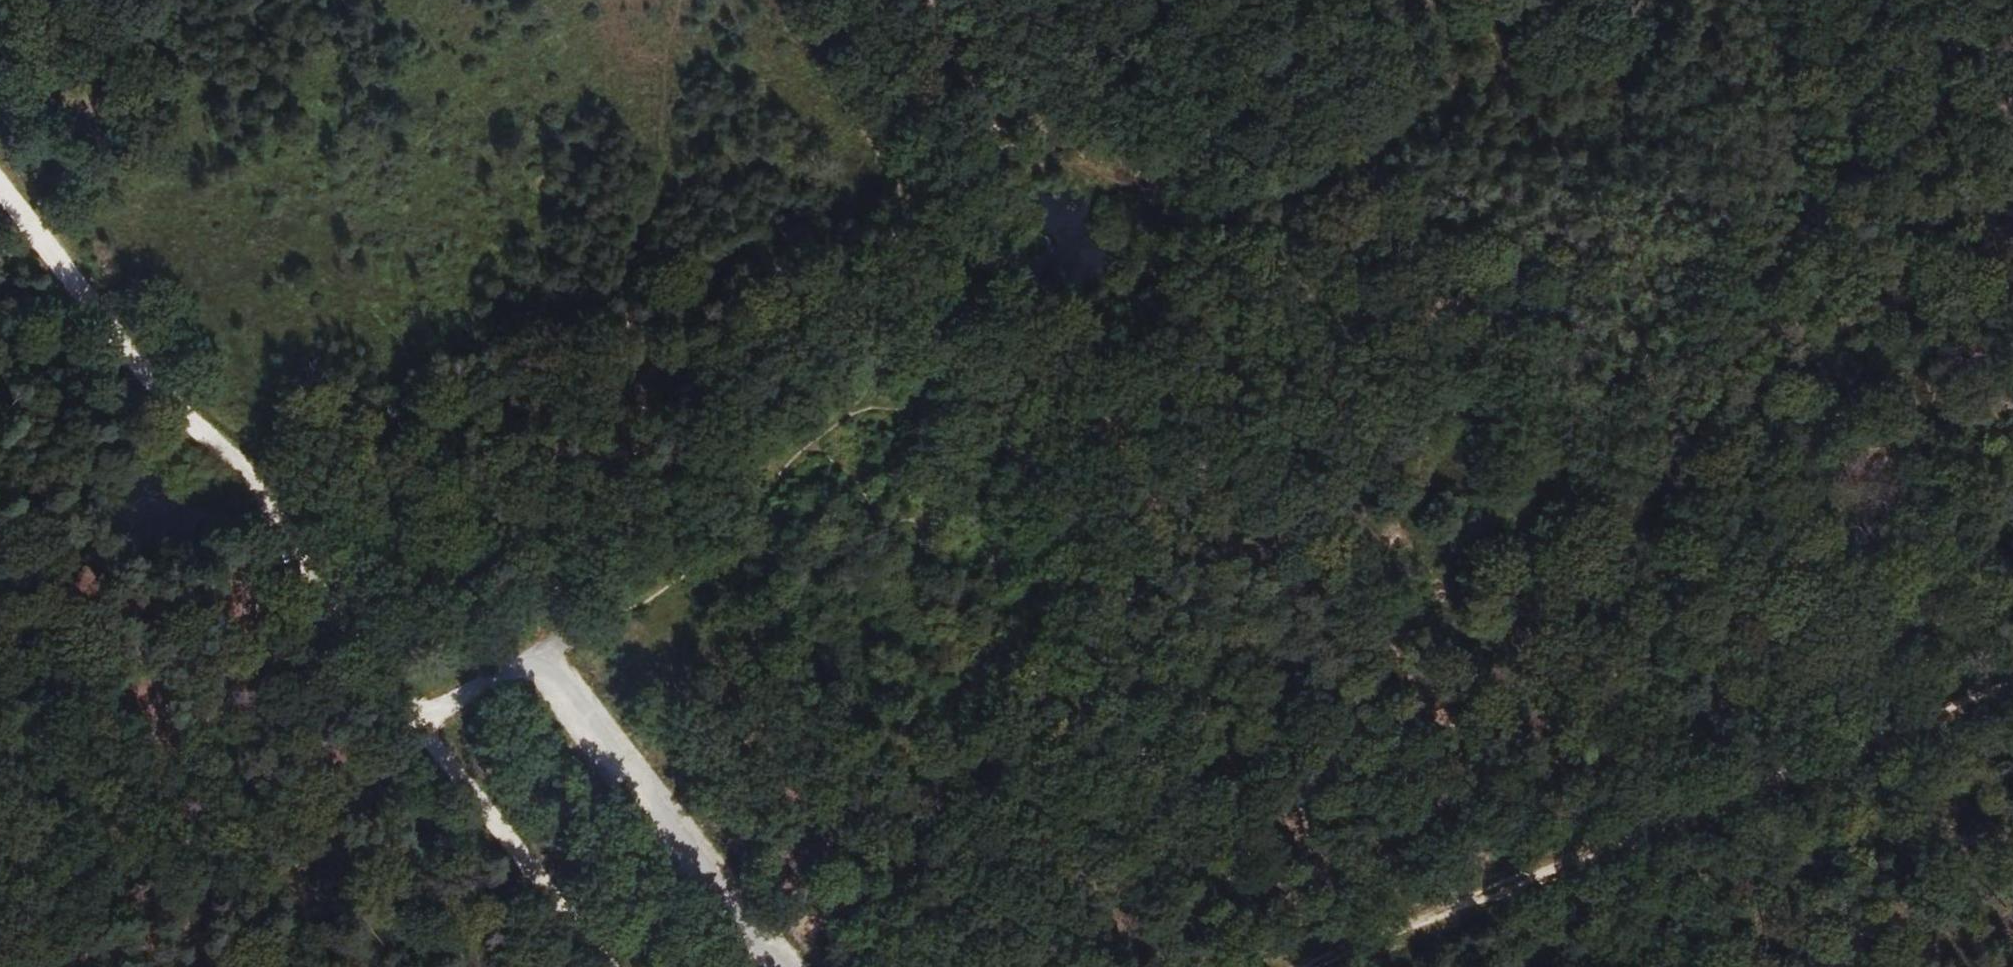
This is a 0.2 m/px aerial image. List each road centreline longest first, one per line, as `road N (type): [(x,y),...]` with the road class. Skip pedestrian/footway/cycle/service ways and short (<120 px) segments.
road 1 (unclassified): [(0,191),(148,382),(242,477),(403,721),(595,966)]
road 2 (track): [(2012,681),(1594,850)]
road 3 (track): [(1594,850),(1302,966)]

